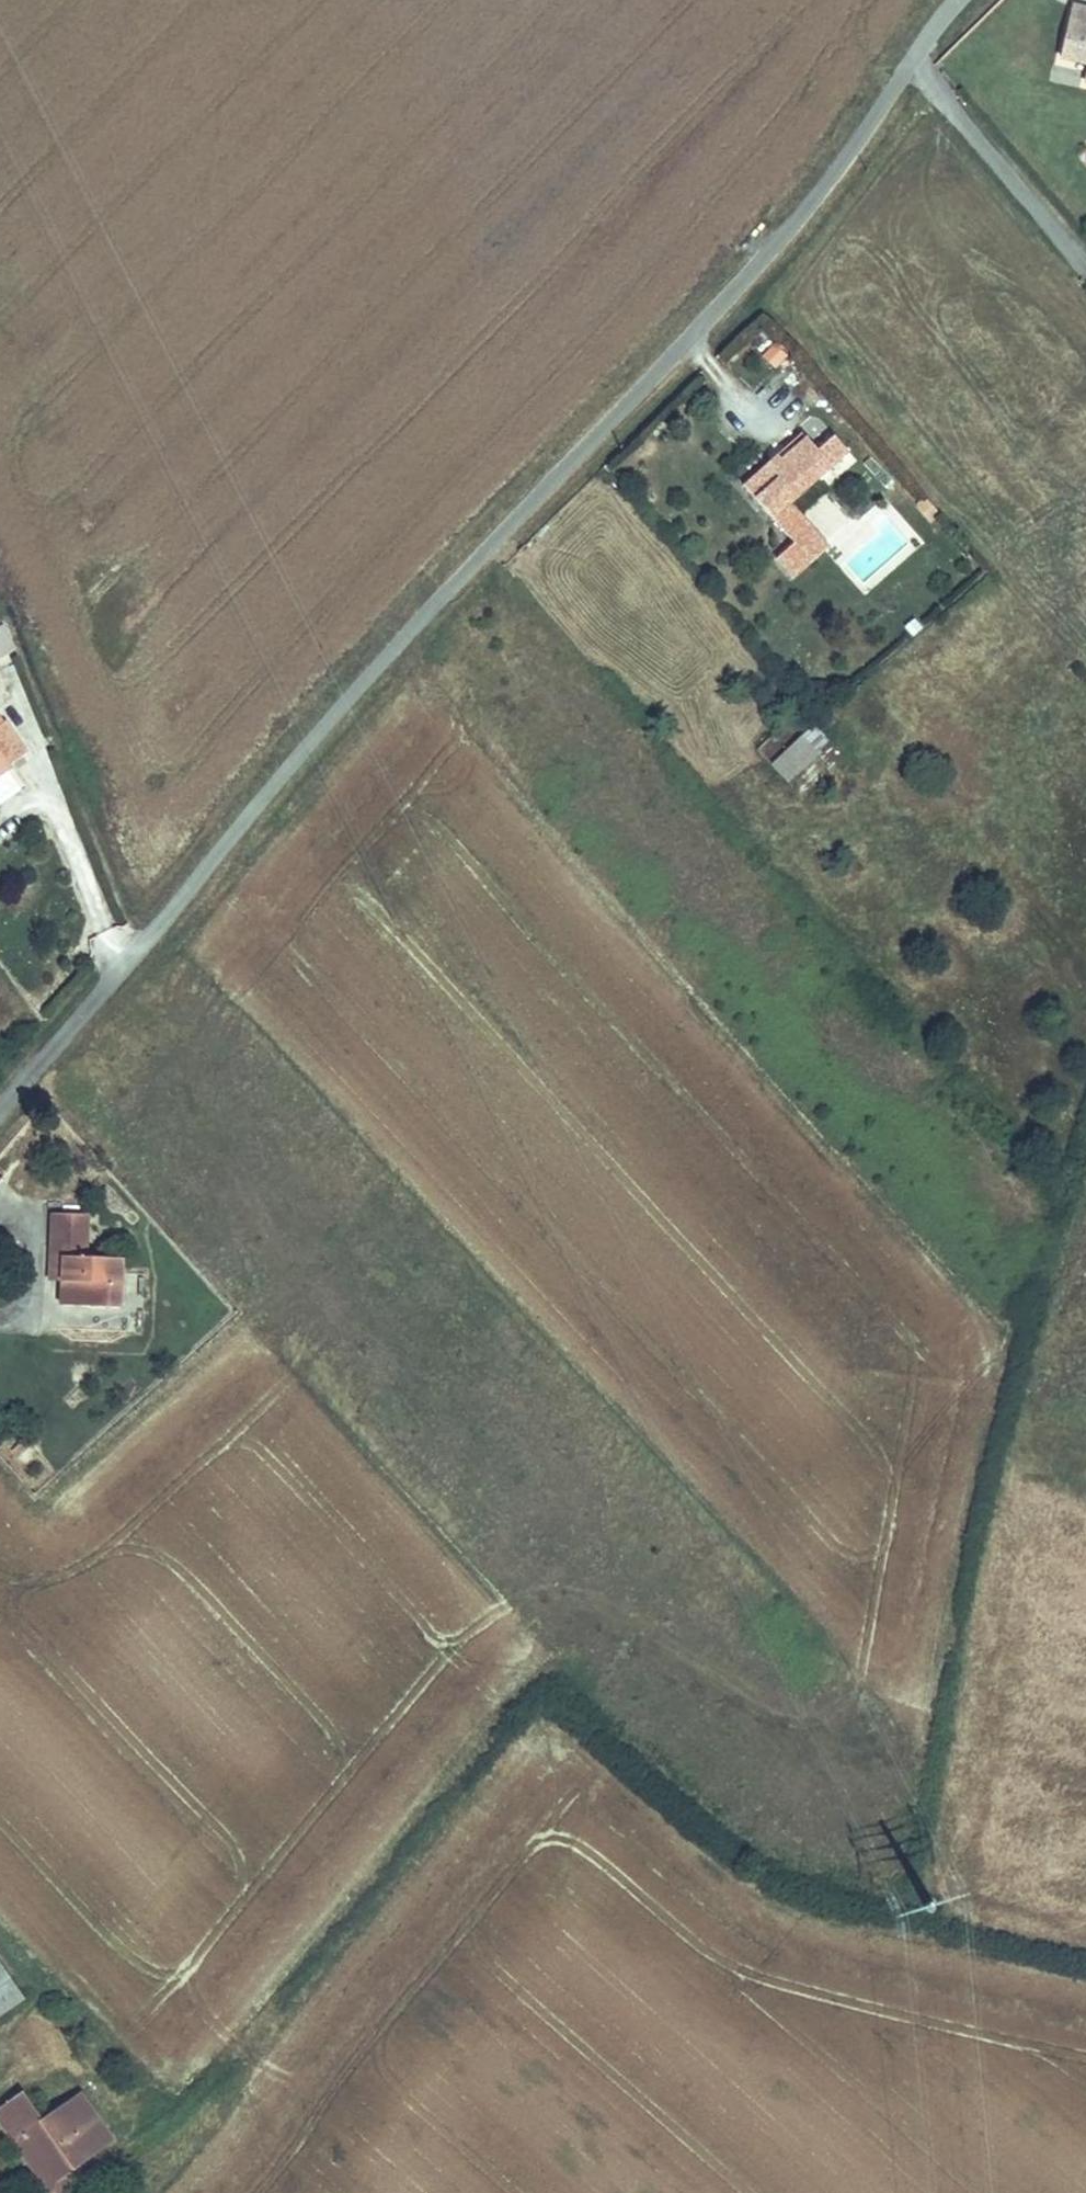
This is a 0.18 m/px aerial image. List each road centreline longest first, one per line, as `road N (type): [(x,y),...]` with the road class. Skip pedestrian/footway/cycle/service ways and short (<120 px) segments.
road 1 (unclassified): [(953,0),(742,277),(393,649),(0,1111)]

